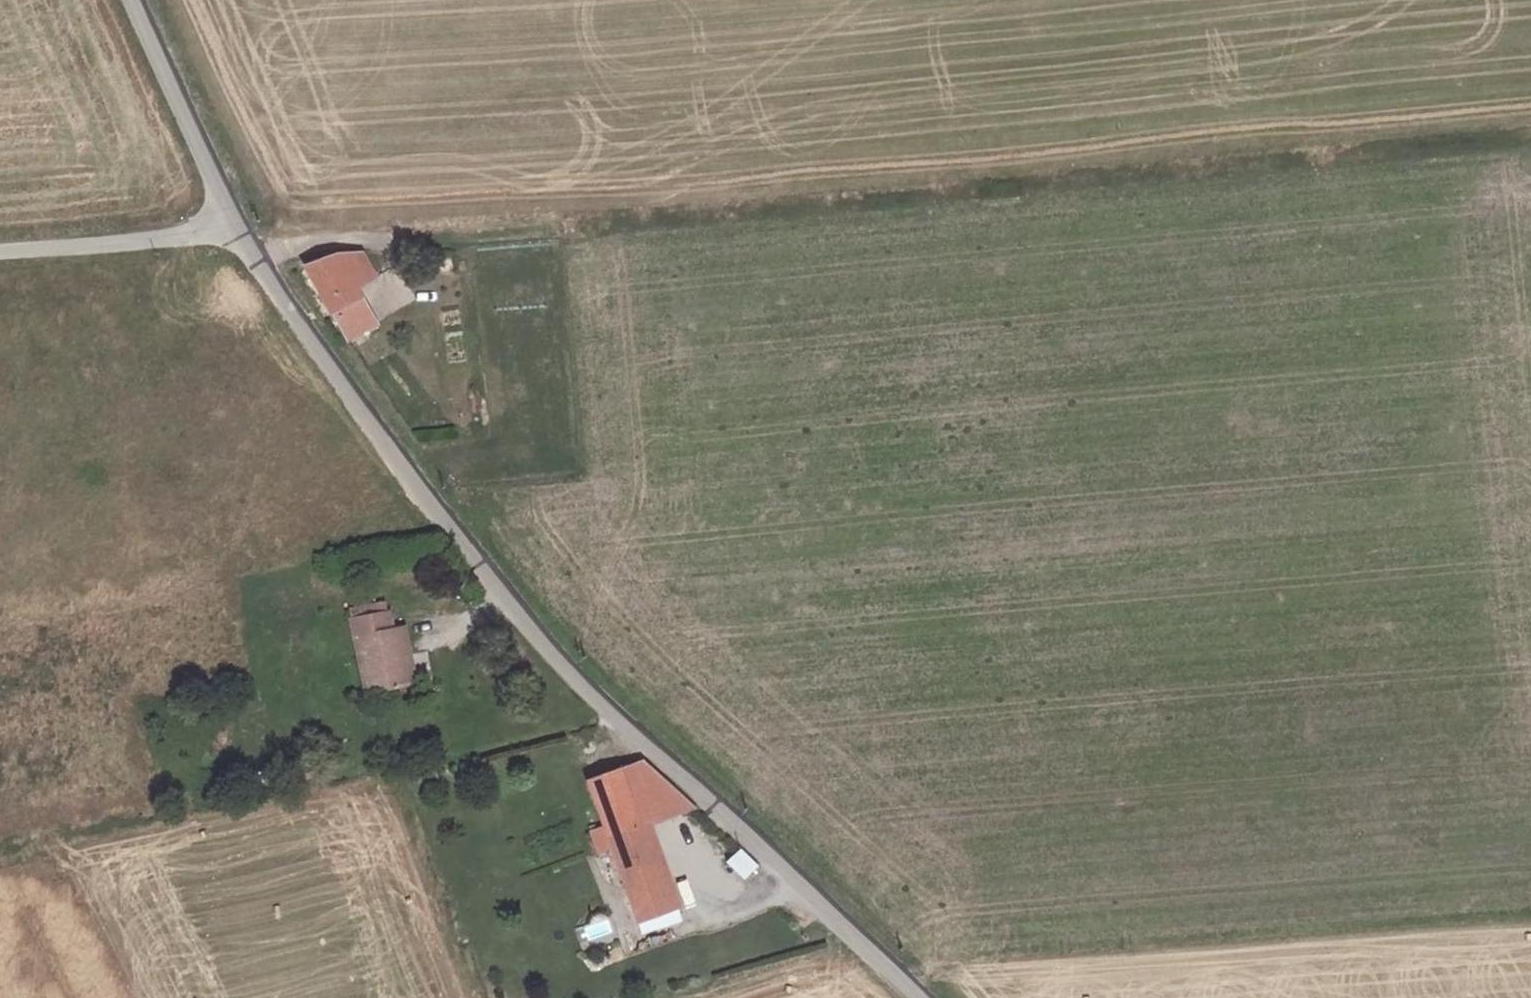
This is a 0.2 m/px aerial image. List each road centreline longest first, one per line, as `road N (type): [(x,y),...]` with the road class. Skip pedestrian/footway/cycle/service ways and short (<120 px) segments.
road 1 (unclassified): [(916,997),(551,660),(232,225),(135,0)]

